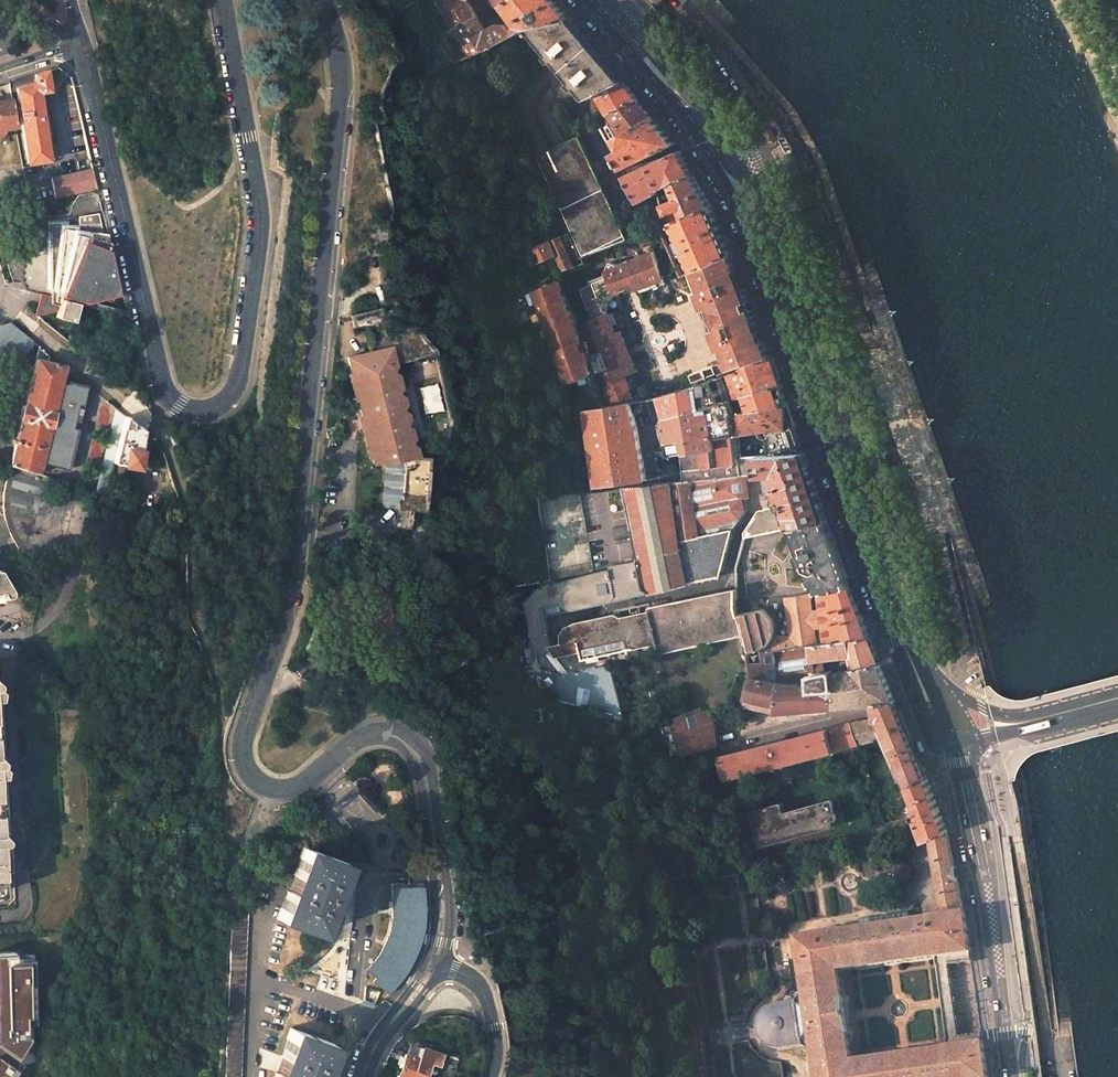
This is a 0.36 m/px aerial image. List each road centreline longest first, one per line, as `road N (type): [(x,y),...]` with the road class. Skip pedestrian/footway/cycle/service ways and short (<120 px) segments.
road 1 (tertiary): [(324,0),(344,90),(292,596),(241,747),(253,778),(282,790),(310,780),(366,734),(395,731),(424,764),(435,842)]
road 2 (tertiary): [(80,45),(164,387),(178,406),(205,413),(228,402),(241,380),(263,220),(223,0)]
road 3 (primary): [(947,746),(867,556),(727,174),(593,0)]
road 4 (primary): [(1011,1076),(972,827),(947,746)]
road 5 (primary): [(947,746),(1117,702)]
road 6 (tertiary): [(427,961),(365,1051),(360,1076)]
road 7 (tertiary): [(365,1076),(442,968)]
road 8 (unclassified): [(442,968),(481,997),(493,1052),(488,1076)]
road 9 (tertiary): [(442,968),(449,904),(435,842)]

